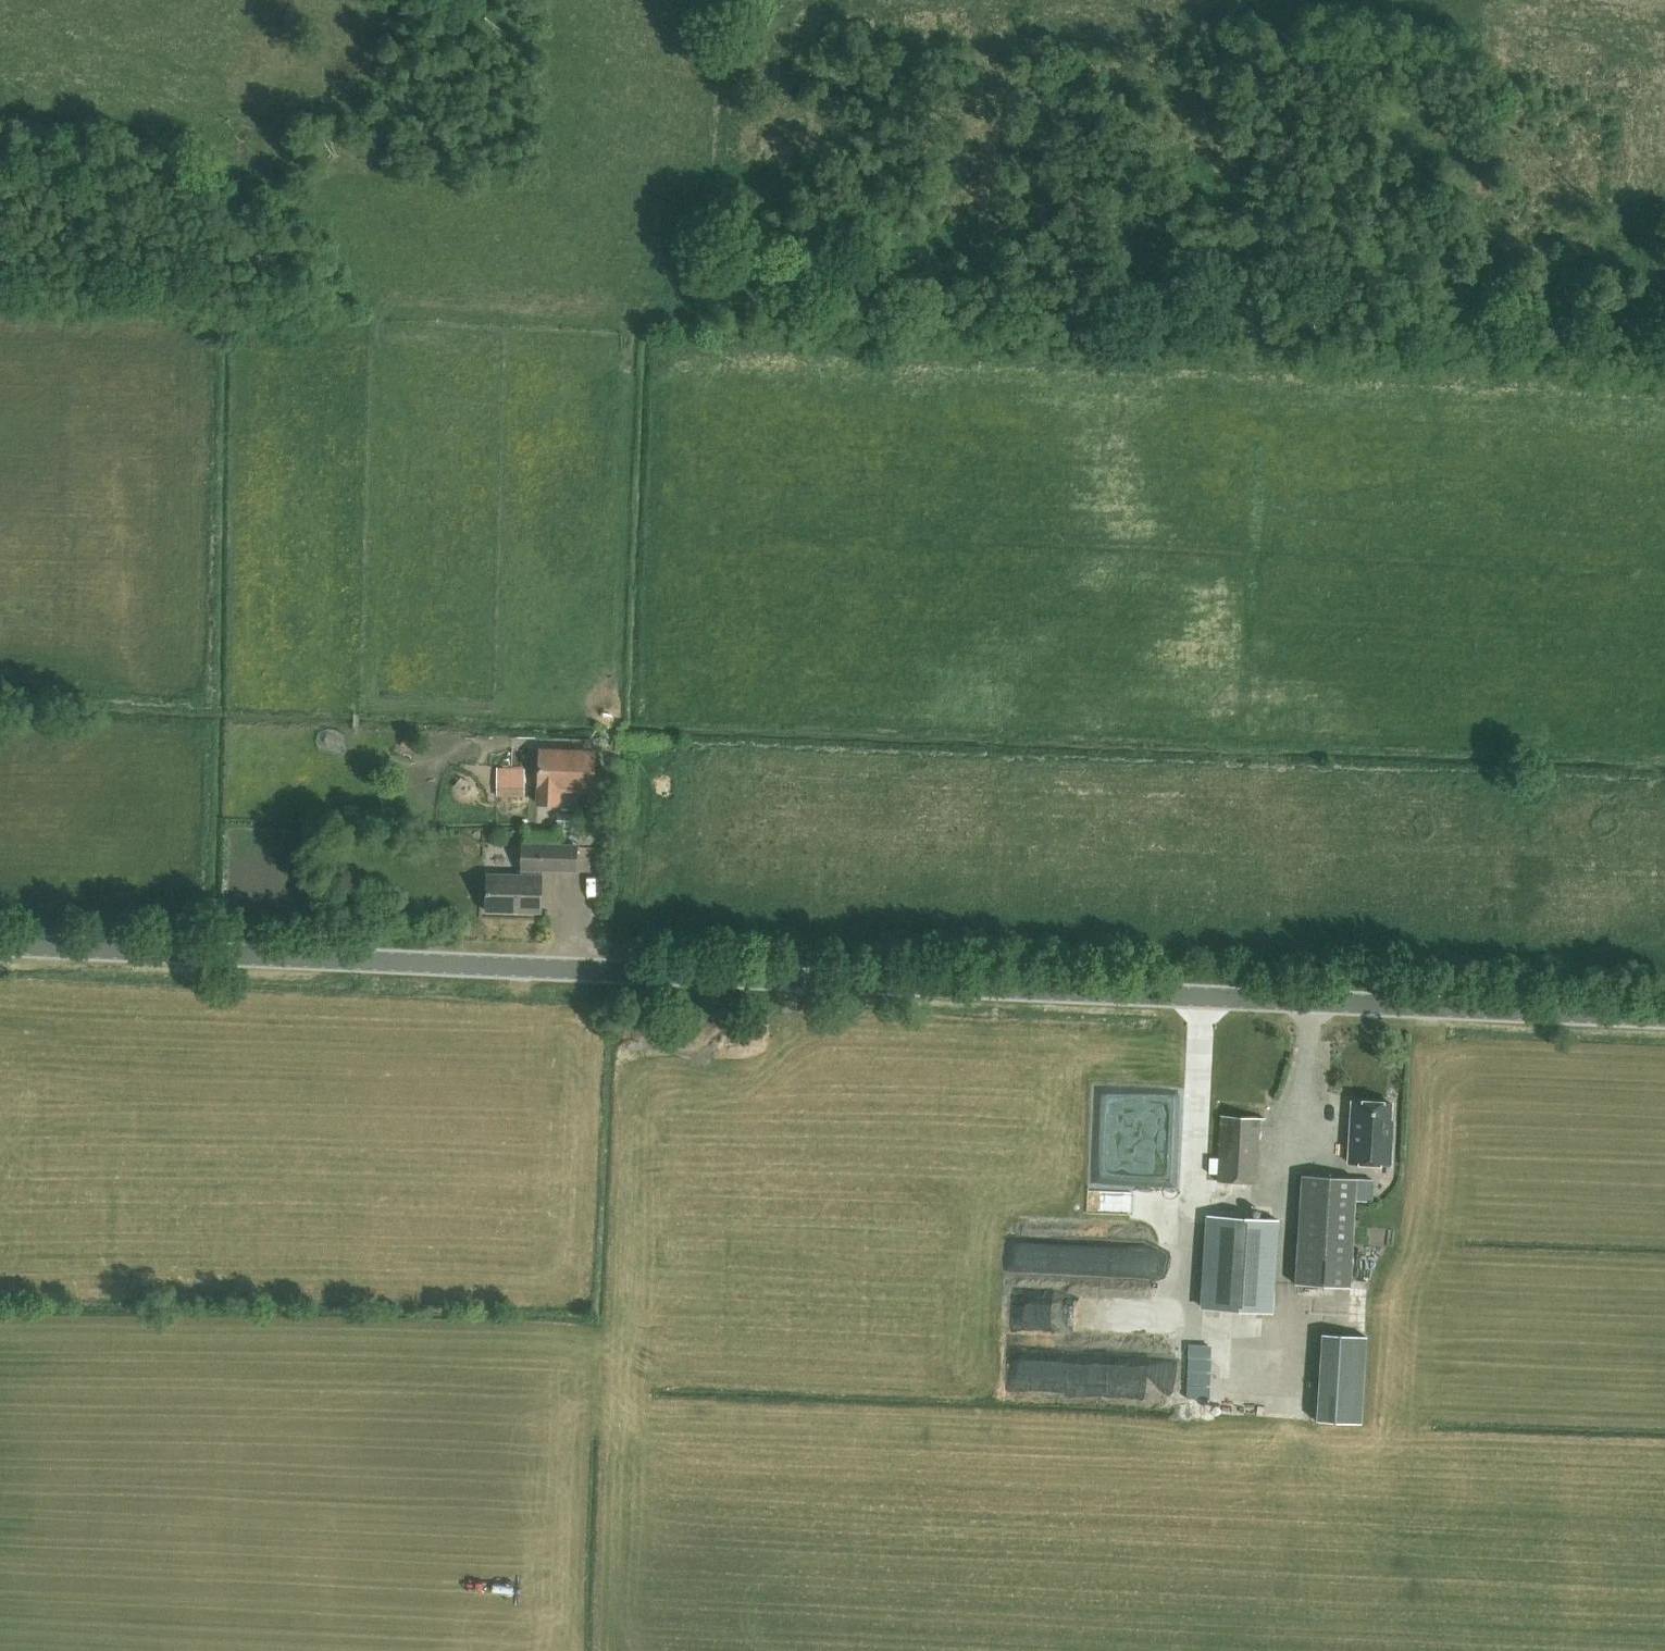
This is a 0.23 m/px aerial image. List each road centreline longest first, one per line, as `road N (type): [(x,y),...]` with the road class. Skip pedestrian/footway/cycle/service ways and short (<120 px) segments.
road 1 (tertiary): [(1664,1018),(0,947)]

